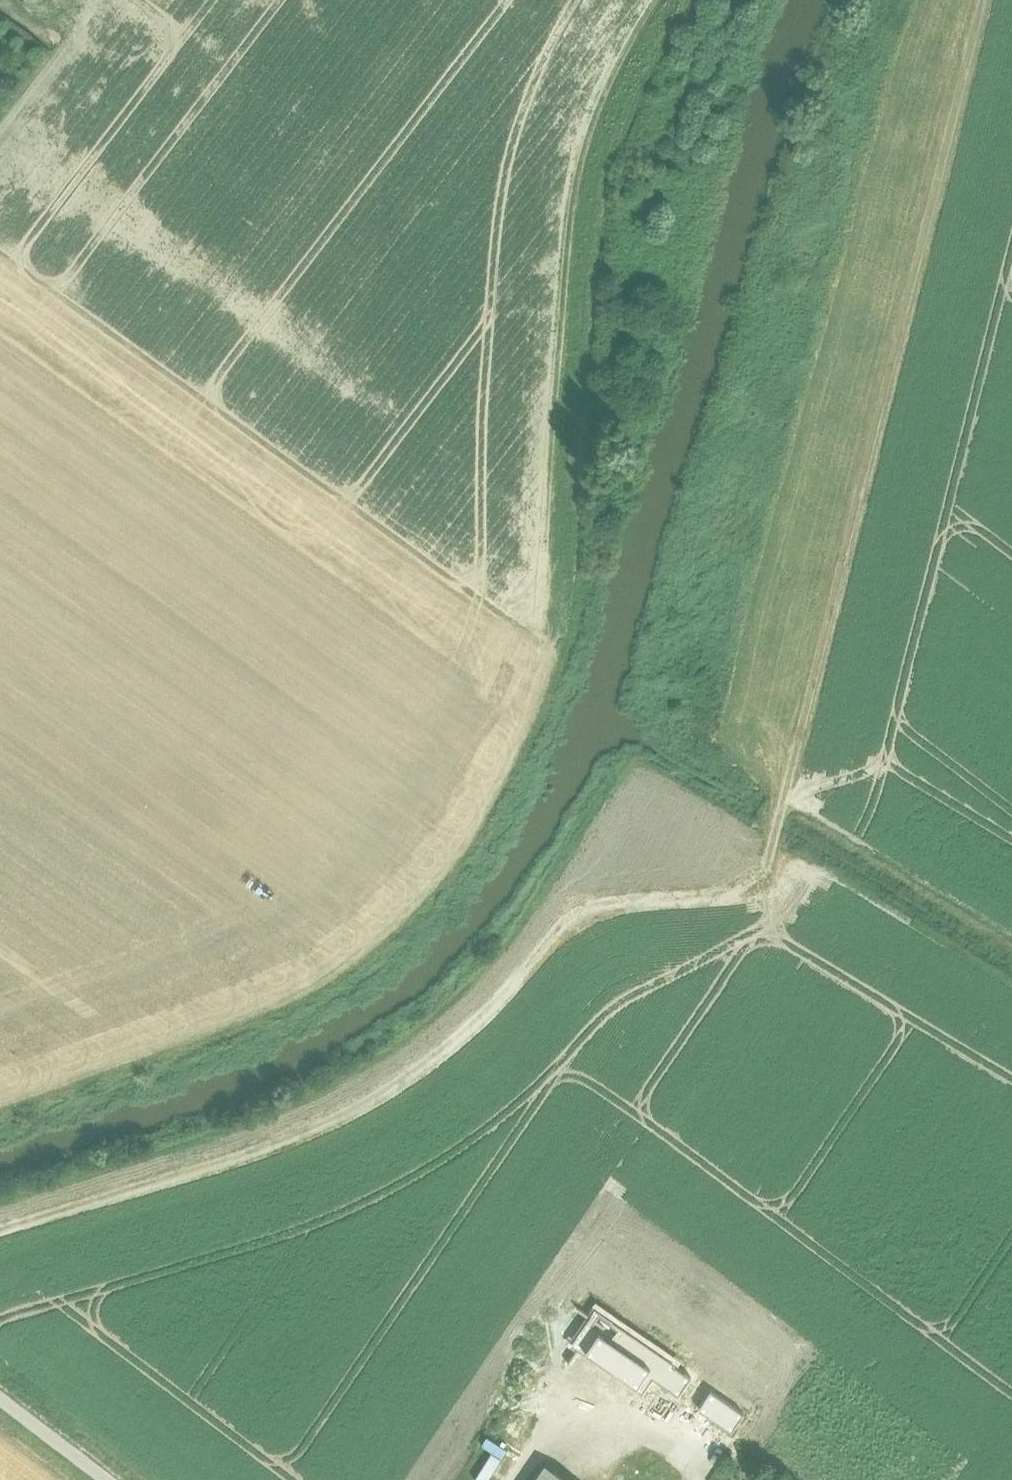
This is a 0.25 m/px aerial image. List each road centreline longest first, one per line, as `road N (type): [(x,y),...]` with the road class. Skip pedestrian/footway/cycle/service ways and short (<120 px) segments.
road 1 (unclassified): [(105,1479),(0,1400)]

